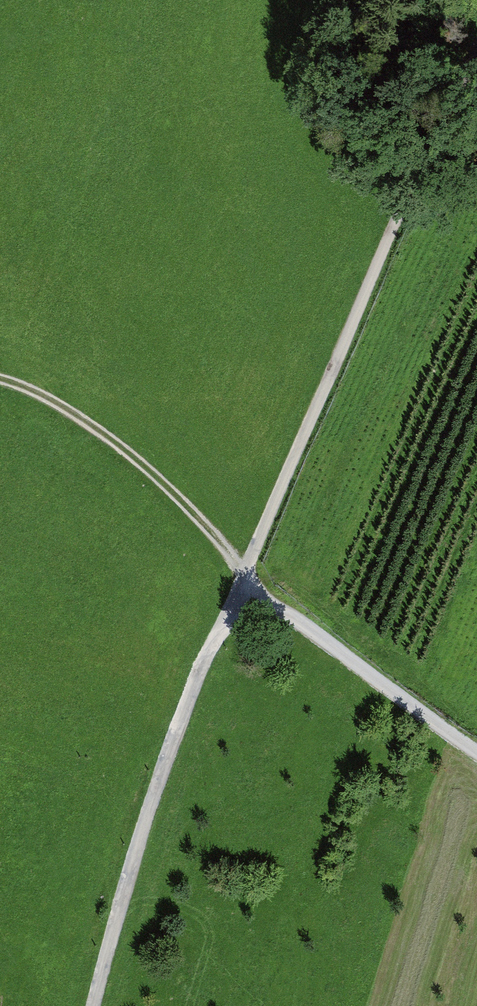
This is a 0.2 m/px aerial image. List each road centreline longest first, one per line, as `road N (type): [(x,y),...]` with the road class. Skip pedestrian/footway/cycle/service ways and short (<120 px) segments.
road 1 (track): [(476,58),(399,209),(246,576)]
road 2 (track): [(246,576),(168,745),(94,1005)]
road 3 (track): [(0,377),(91,423),(196,517),(246,576)]
road 4 (track): [(246,576),(476,752)]

